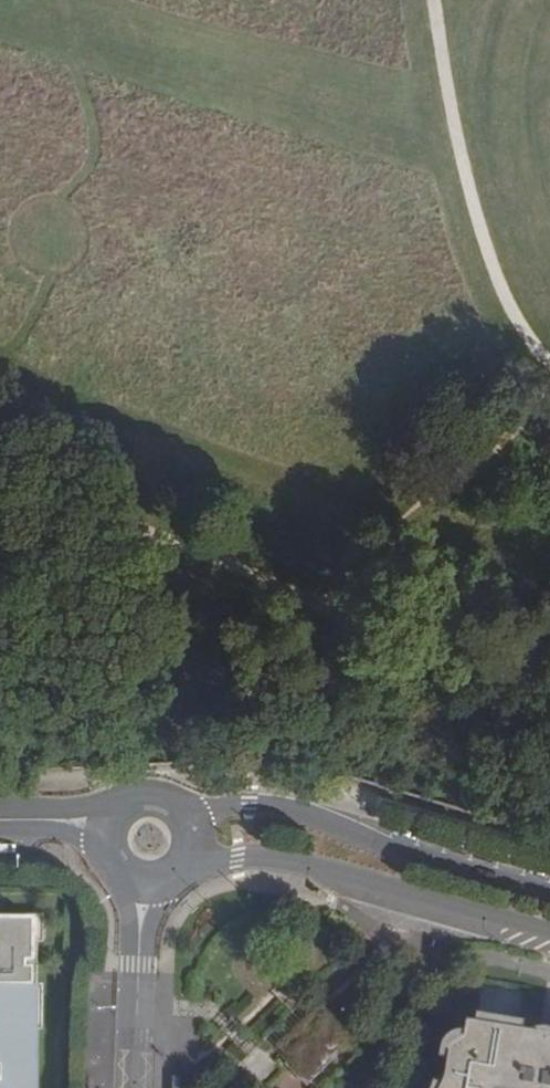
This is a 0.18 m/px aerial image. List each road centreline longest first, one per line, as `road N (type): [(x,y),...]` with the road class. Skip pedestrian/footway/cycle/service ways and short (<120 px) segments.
road 1 (track): [(0,502),(122,526),(306,594),(549,623)]
road 2 (track): [(549,362),(521,325),(488,249),(434,0)]
road 3 (secondary): [(549,893),(402,851),(295,809),(193,806)]
road 4 (secondary): [(196,865),(285,861),(549,932)]
road 5 (residential): [(134,1087),(141,893)]
road 6 (secondary): [(193,806),(147,783),(114,796),(96,827)]

